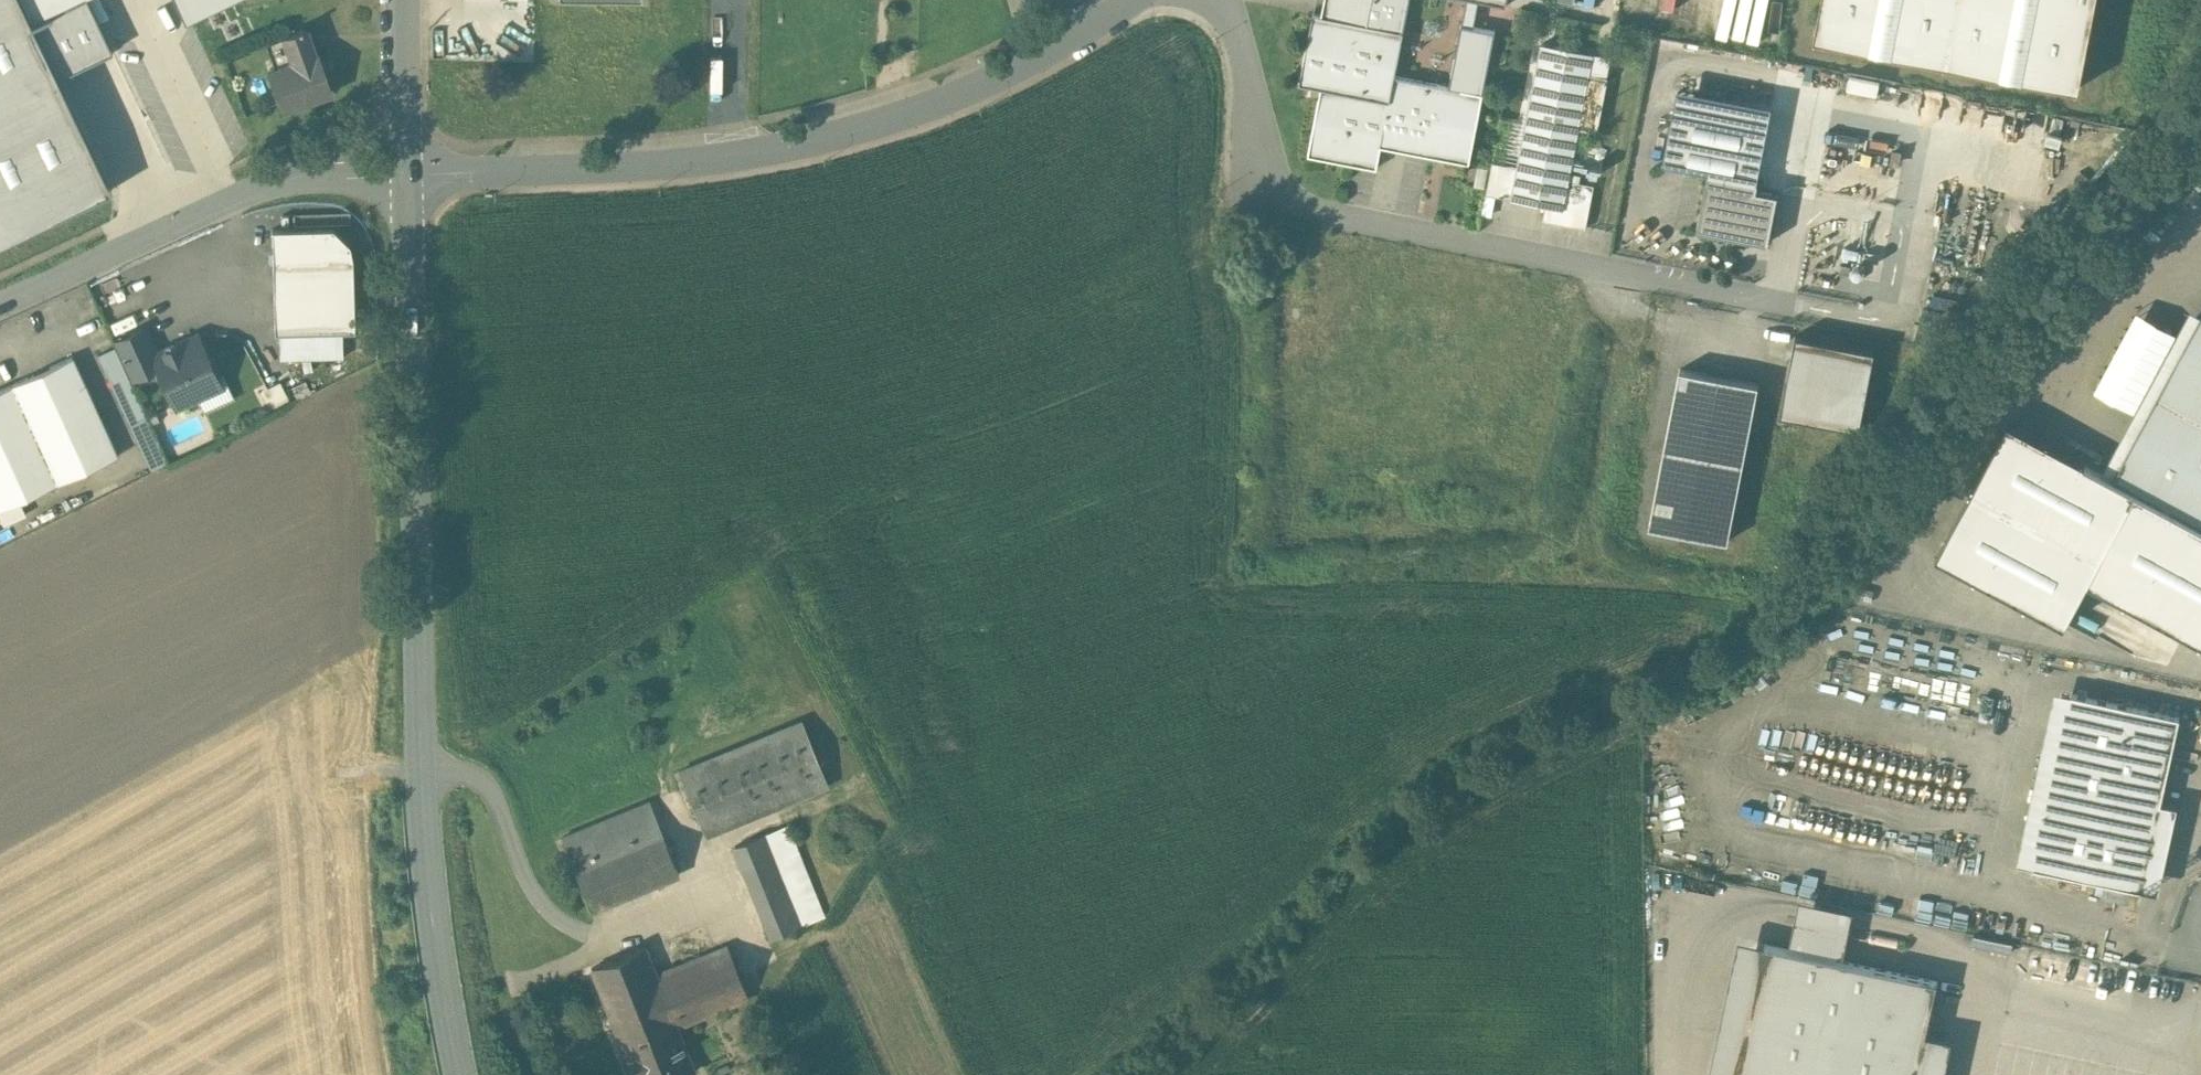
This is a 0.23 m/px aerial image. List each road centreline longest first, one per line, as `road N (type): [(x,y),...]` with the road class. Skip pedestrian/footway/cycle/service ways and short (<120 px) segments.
road 1 (tertiary): [(461,1074),(438,960),(420,765),(407,175)]
road 2 (residential): [(1125,0),(986,81),(847,133),(655,165),(407,175)]
road 3 (residential): [(1788,303),(1310,207),(1270,179),(1225,0)]
road 4 (residential): [(288,177),(0,305)]
road 5 (tertiary): [(406,85),(378,122),(288,177)]

